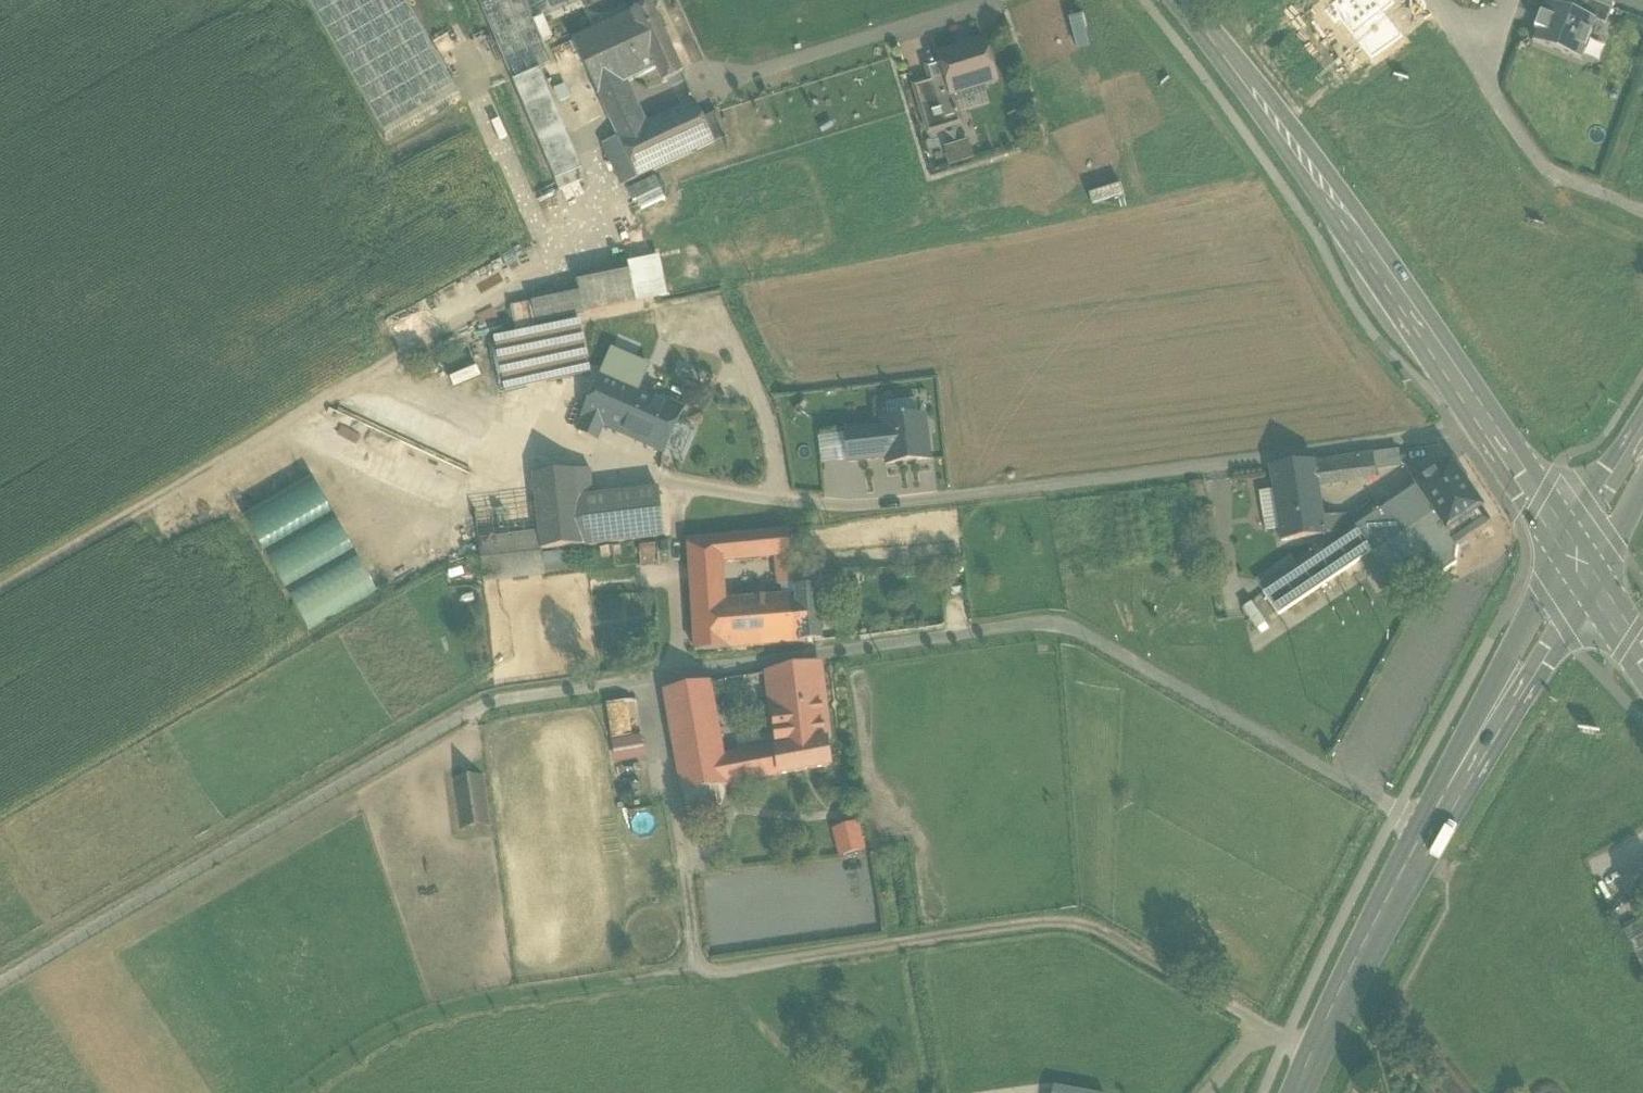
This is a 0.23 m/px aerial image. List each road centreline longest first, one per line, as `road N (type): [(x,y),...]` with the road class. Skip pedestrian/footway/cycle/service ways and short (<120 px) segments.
road 1 (residential): [(486,702),(1064,621),(1397,815)]
road 2 (secondary): [(1177,0),(1376,257),(1587,568)]
road 3 (secondary): [(1297,1092),(1425,830),(1587,568)]
road 4 (track): [(0,986),(486,702)]
road 5 (track): [(307,1092),(357,1052),(426,1020),(698,973)]

